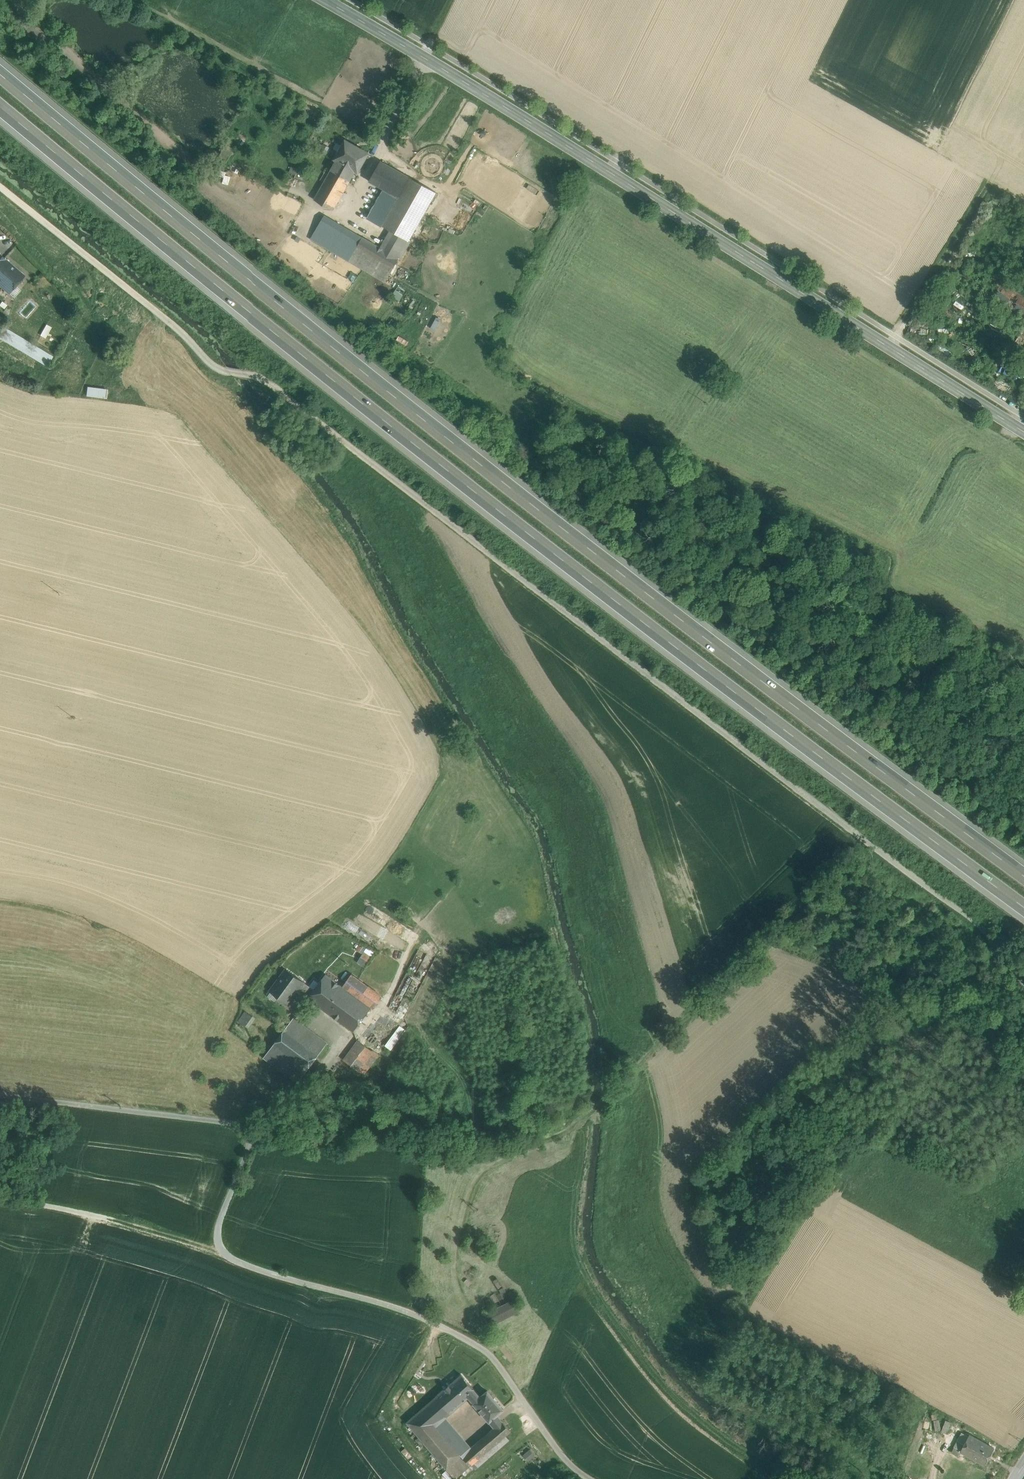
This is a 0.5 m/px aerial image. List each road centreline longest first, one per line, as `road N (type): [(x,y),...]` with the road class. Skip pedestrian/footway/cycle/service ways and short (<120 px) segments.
road 1 (motorway): [(1023,873),(504,481),(212,250),(0,68)]
road 2 (unclassified): [(0,187),(214,366),(275,387),(955,909),(1023,984)]
road 3 (motorway): [(0,105),(717,678),(1023,905)]
road 4 (unclassified): [(594,1478),(533,1421),(495,1362),(427,1320),(246,1266),(218,1233),(248,1163),(248,1139),(232,1117),(0,1093)]
road 5 (secondary): [(1023,429),(324,0)]
road 6 (track): [(891,346),(992,179)]

